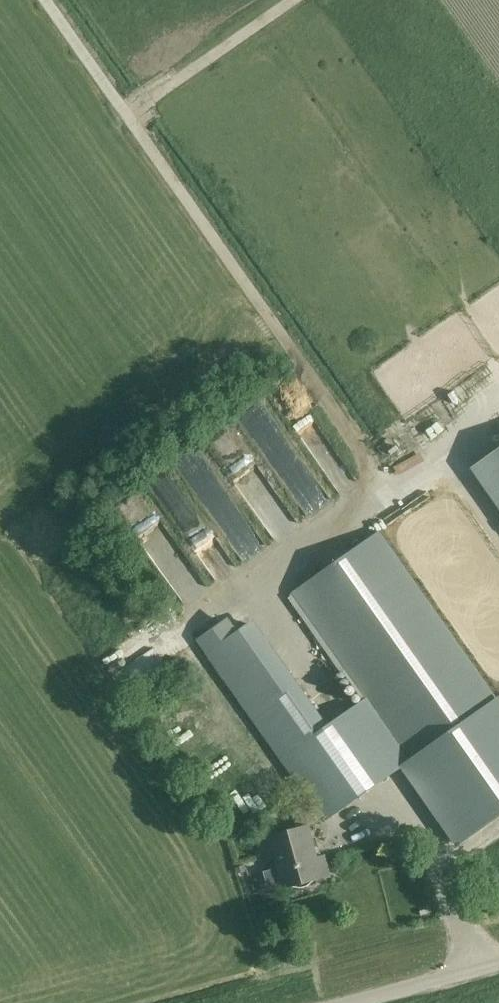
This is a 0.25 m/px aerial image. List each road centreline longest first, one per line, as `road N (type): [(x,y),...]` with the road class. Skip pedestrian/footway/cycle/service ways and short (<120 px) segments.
road 1 (unclassified): [(352,1002),(498,964)]

